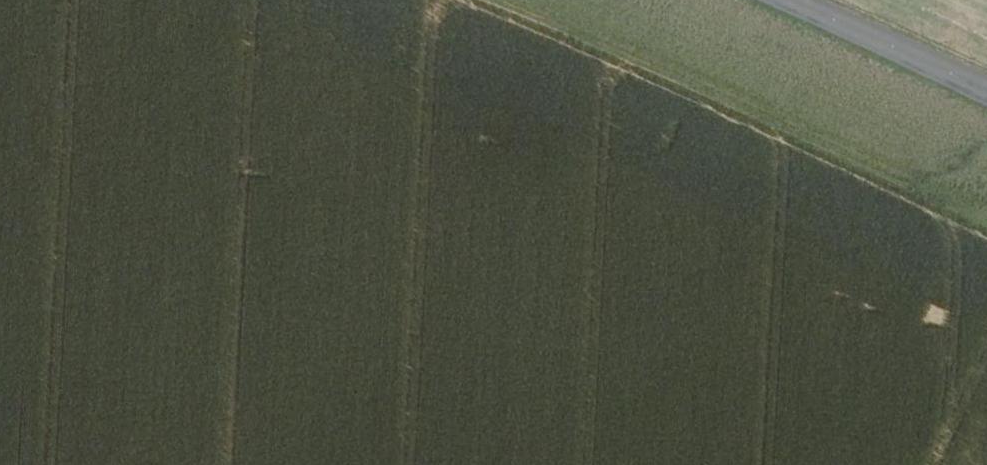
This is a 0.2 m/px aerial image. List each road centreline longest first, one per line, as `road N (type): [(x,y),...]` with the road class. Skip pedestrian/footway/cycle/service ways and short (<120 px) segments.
road 1 (tertiary): [(986,91),(787,0)]

